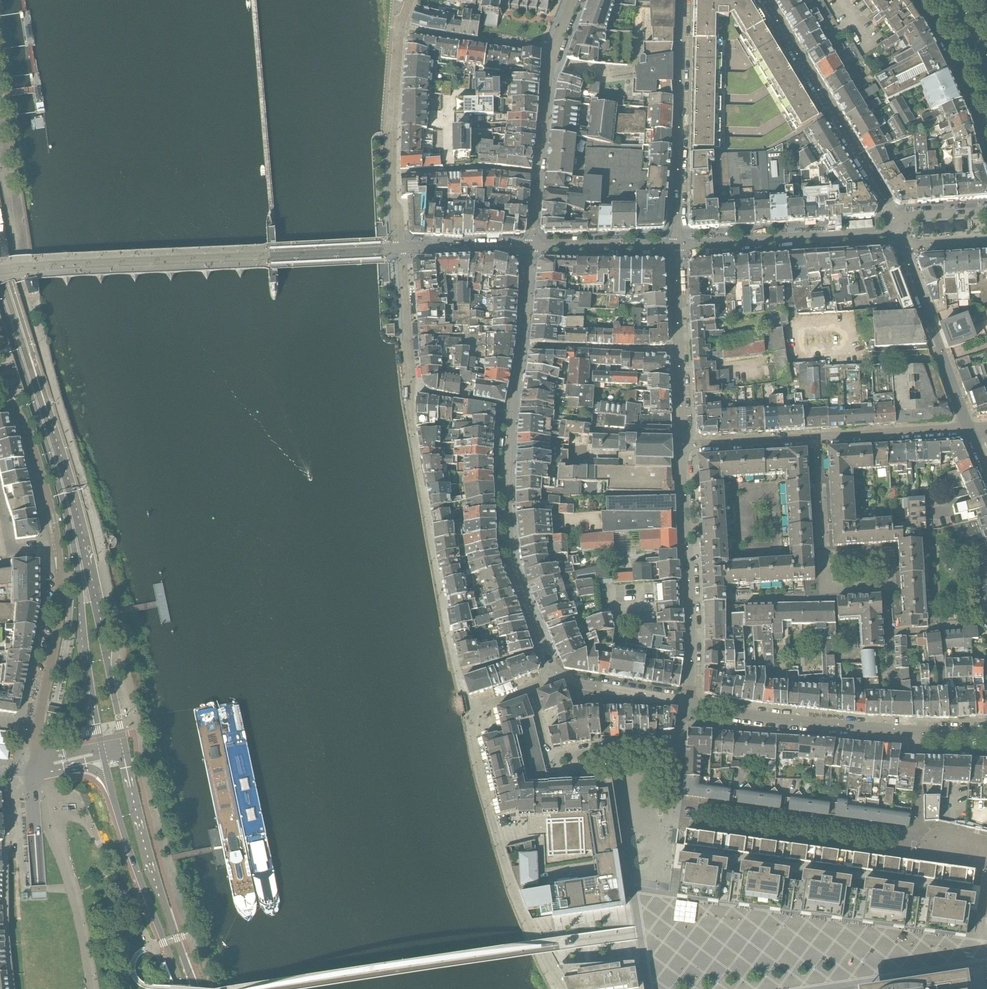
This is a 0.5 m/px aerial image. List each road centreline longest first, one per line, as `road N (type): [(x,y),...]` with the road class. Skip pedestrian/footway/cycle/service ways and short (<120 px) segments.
road 1 (secondary): [(124,741),(71,500),(0,273)]
road 2 (residential): [(533,247),(508,445),(507,532),(558,673)]
road 3 (residential): [(986,732),(827,724),(688,703)]
road 4 (secondary): [(0,297),(64,502),(79,579)]
road 5 (residential): [(683,445),(971,430)]
road 6 (residential): [(901,221),(765,0)]
road 7 (residential): [(688,703),(683,445)]
road 8 (secondary): [(196,988),(163,899),(124,741)]
road 9 (residential): [(574,0),(551,72),(533,247)]
road 10 (residential): [(677,245),(682,0)]
road 11 (secondary): [(104,760),(130,856),(182,988)]
road 12 (residential): [(682,737),(549,752),(531,684),(558,673)]
road 13 (residential): [(894,232),(677,245)]
road 14 (residential): [(905,241),(971,430)]
road 15 (residential): [(683,445),(677,245)]
road 16 (residential): [(33,769),(60,580)]
road 17 (secondary): [(79,579),(102,745)]
road 18 (residential): [(58,547),(33,453),(0,393)]
road 19 (residential): [(922,0),(966,80),(986,140)]
road 20 (residential): [(677,245),(533,247)]
road 21 (residential): [(558,673),(688,703)]
road 22 (residential): [(533,247),(400,250)]
road 23 (residential): [(395,130),(410,0)]

